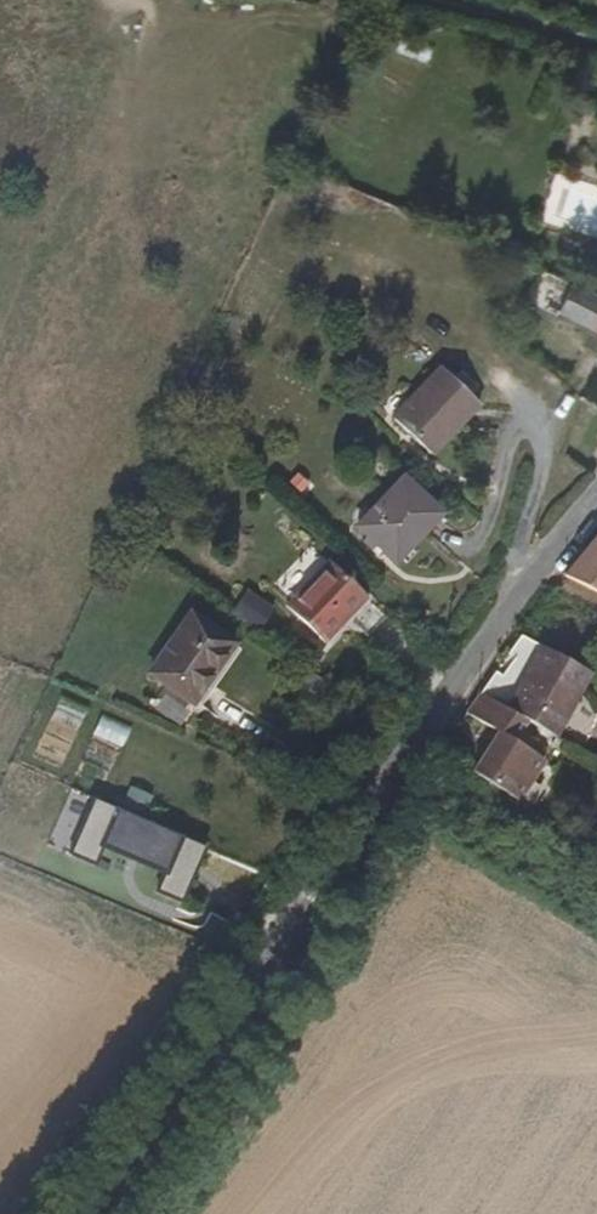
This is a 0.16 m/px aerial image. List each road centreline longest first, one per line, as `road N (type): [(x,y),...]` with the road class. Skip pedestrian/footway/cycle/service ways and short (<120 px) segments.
road 1 (residential): [(323,886),(515,605),(596,506)]
road 2 (unclassified): [(88,1213),(323,886)]
road 3 (track): [(447,0),(596,48)]

